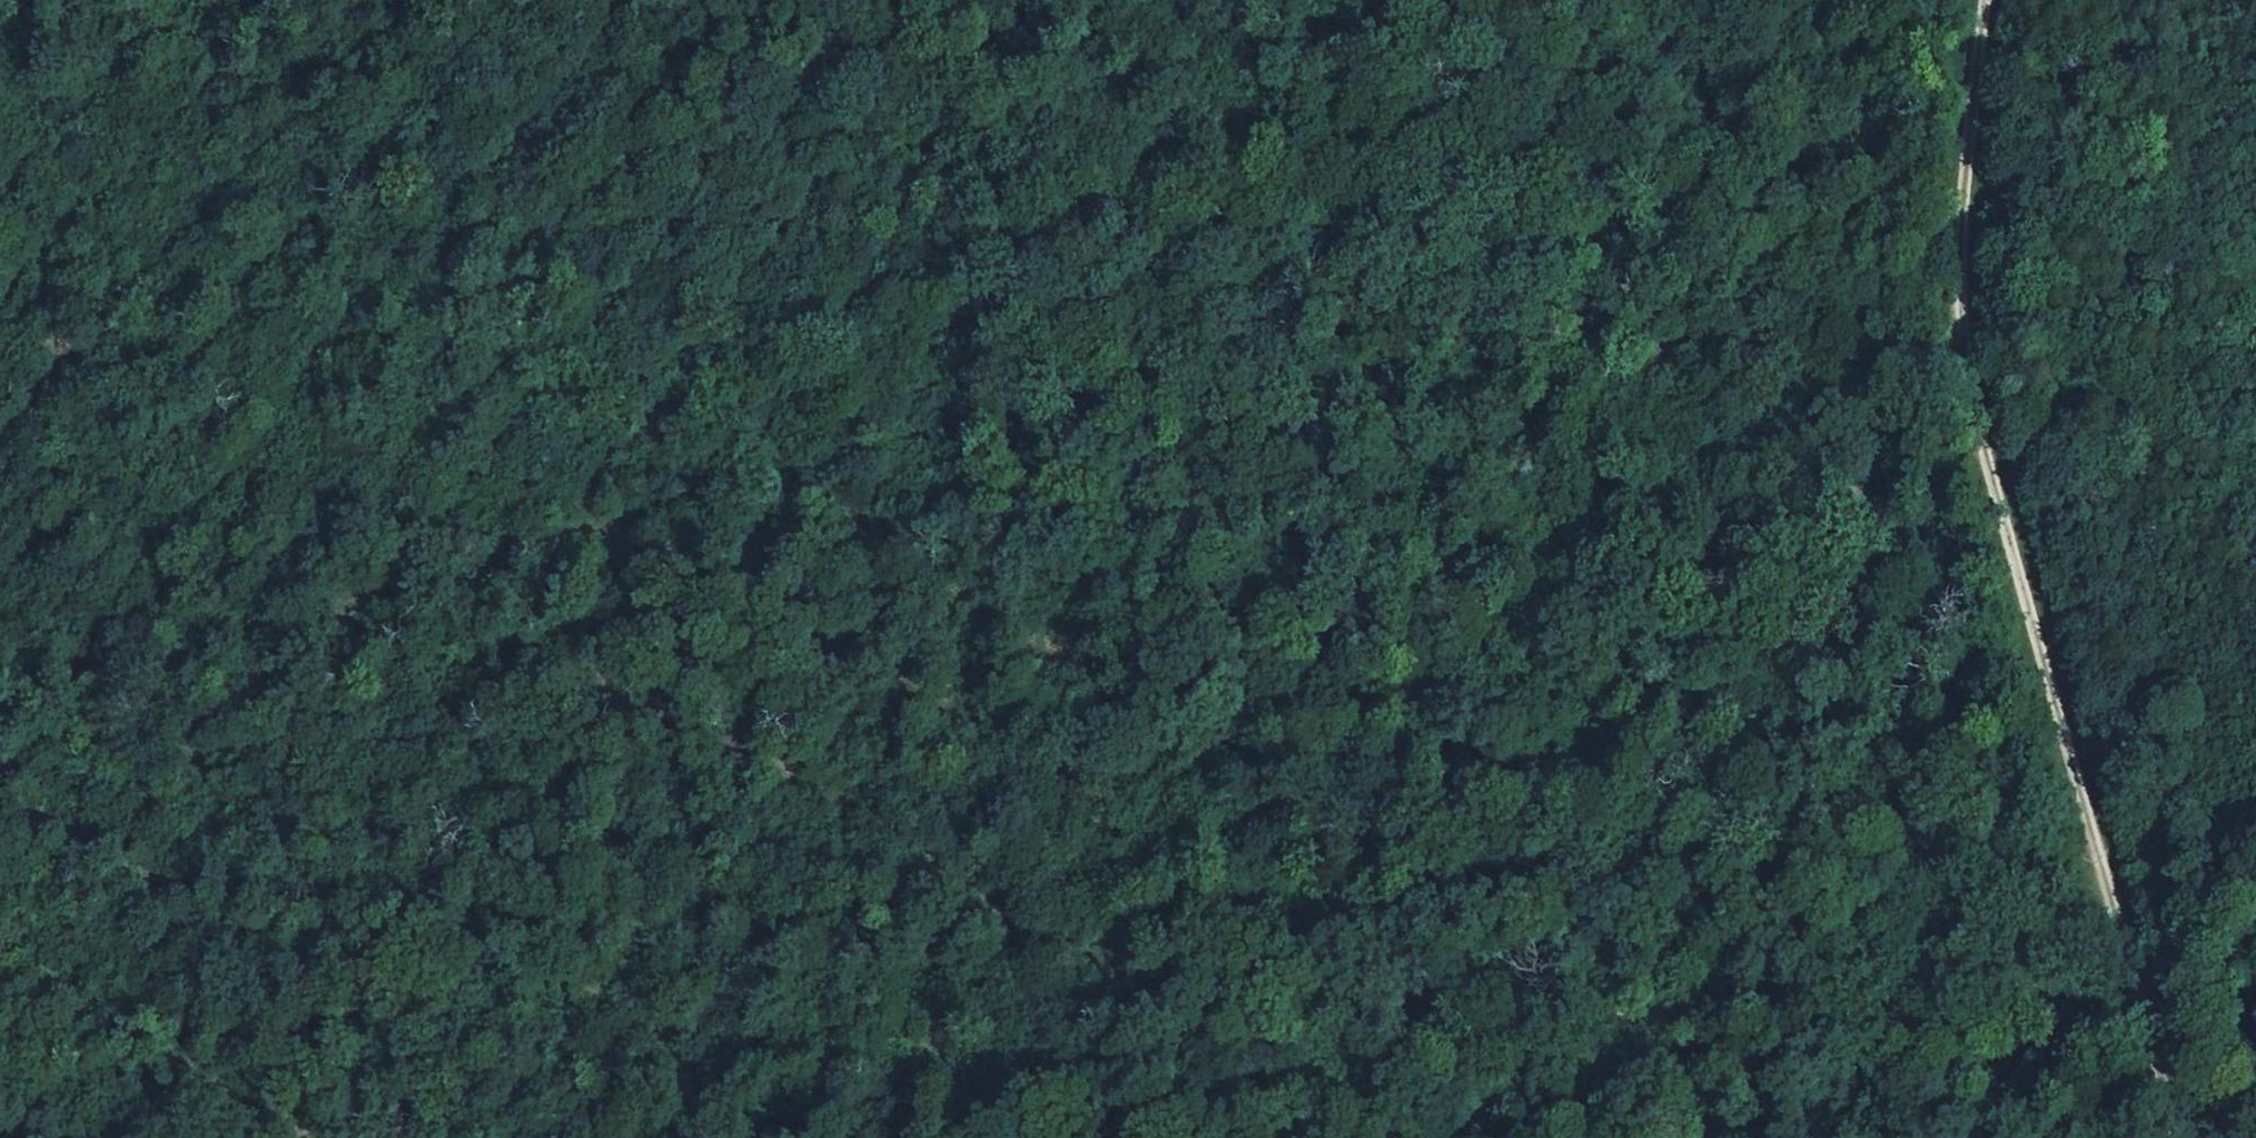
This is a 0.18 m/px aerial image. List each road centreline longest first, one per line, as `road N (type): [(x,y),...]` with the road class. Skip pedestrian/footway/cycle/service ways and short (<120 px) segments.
road 1 (track): [(2174,1137),(1958,348),(1996,0)]

